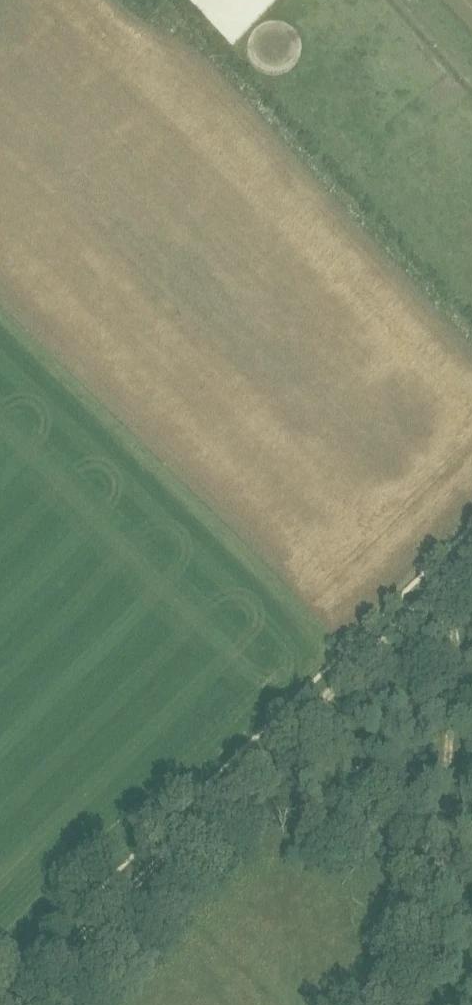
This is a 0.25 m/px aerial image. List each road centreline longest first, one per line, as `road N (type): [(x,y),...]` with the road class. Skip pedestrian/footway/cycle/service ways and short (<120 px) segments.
road 1 (track): [(436,595),(18,1004)]
road 2 (track): [(422,1004),(458,688),(454,632),(436,595)]

